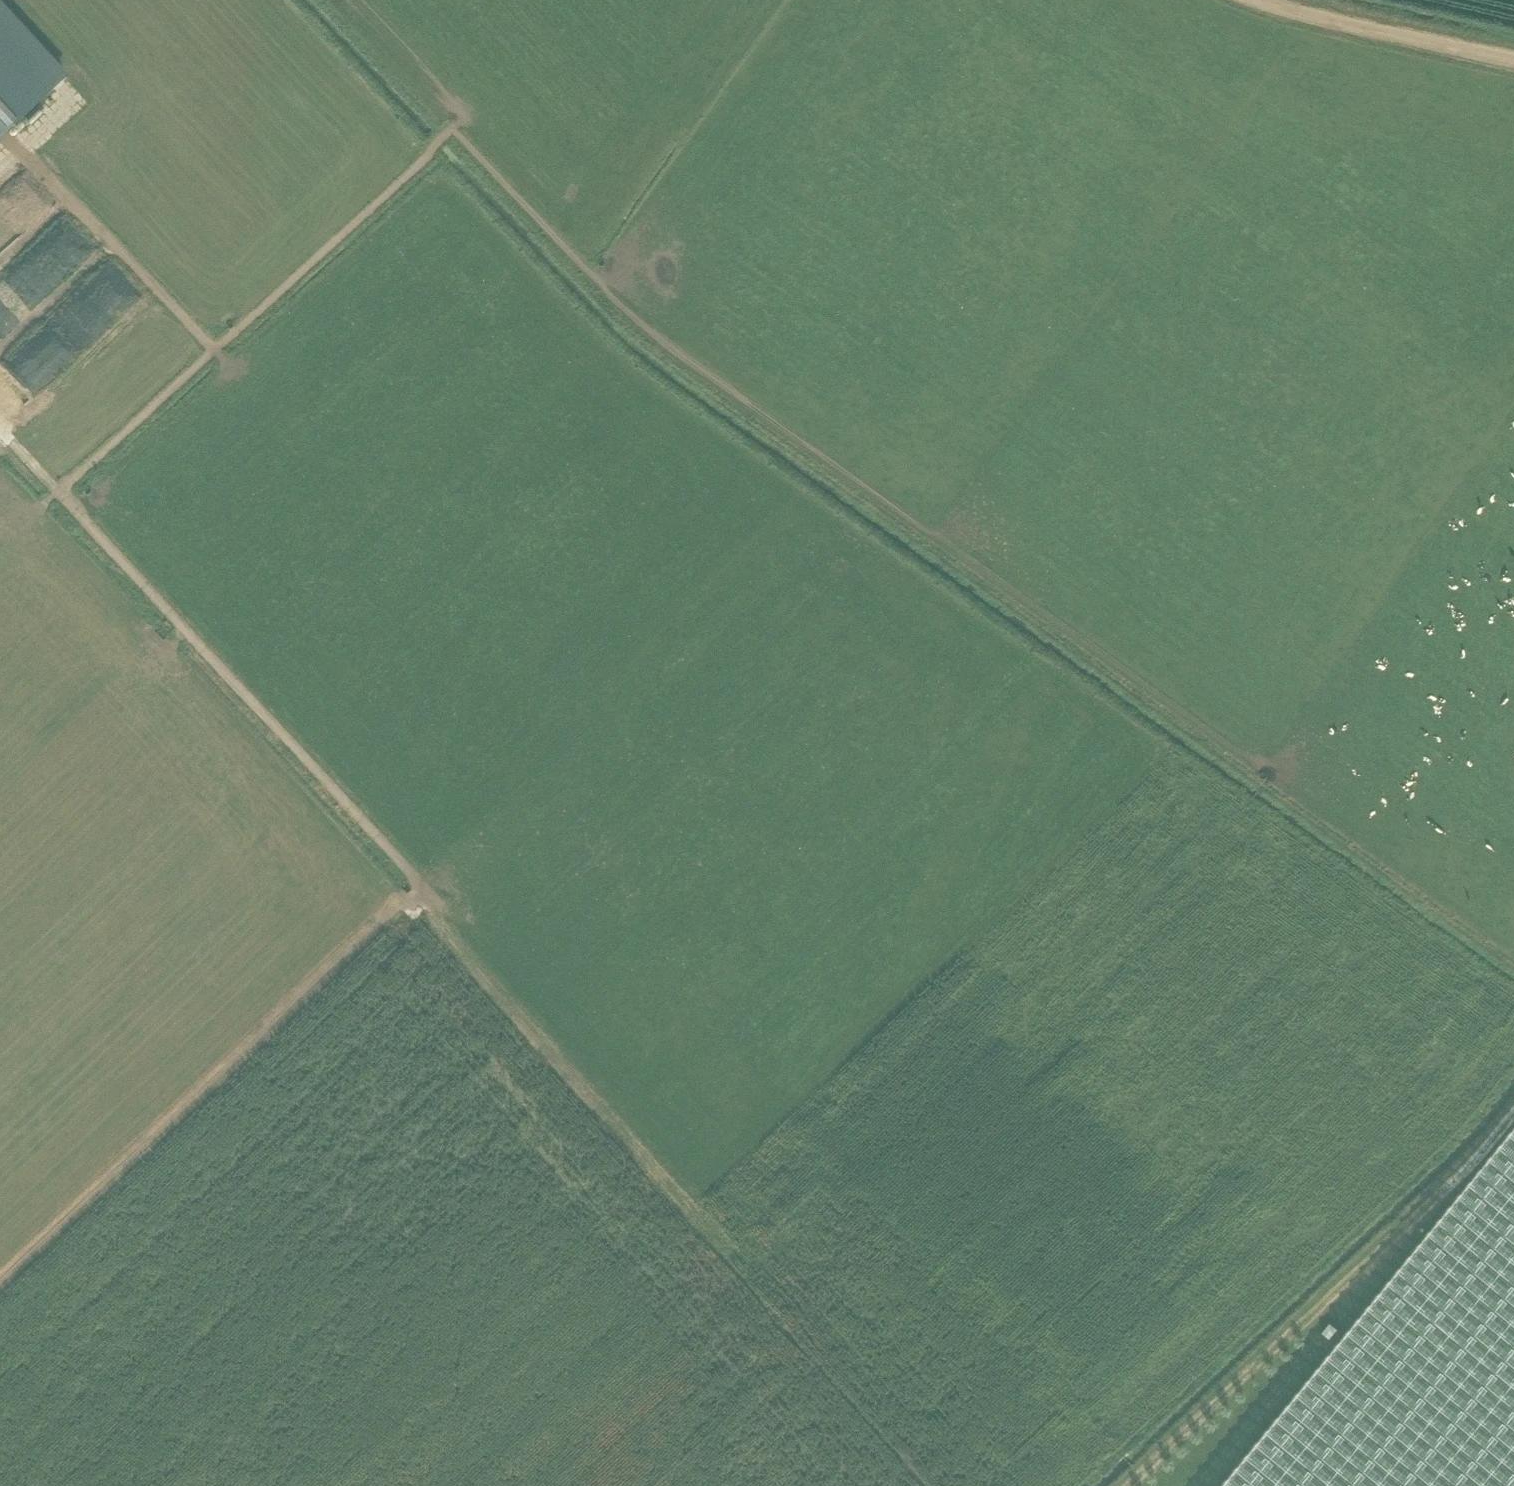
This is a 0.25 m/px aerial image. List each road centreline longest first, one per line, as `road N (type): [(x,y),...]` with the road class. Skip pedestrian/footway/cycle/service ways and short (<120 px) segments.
road 1 (track): [(437,912),(0,427)]
road 2 (track): [(59,492),(432,152)]
road 3 (track): [(217,353),(20,146),(0,163)]
road 4 (track): [(1267,0),(1513,57)]

